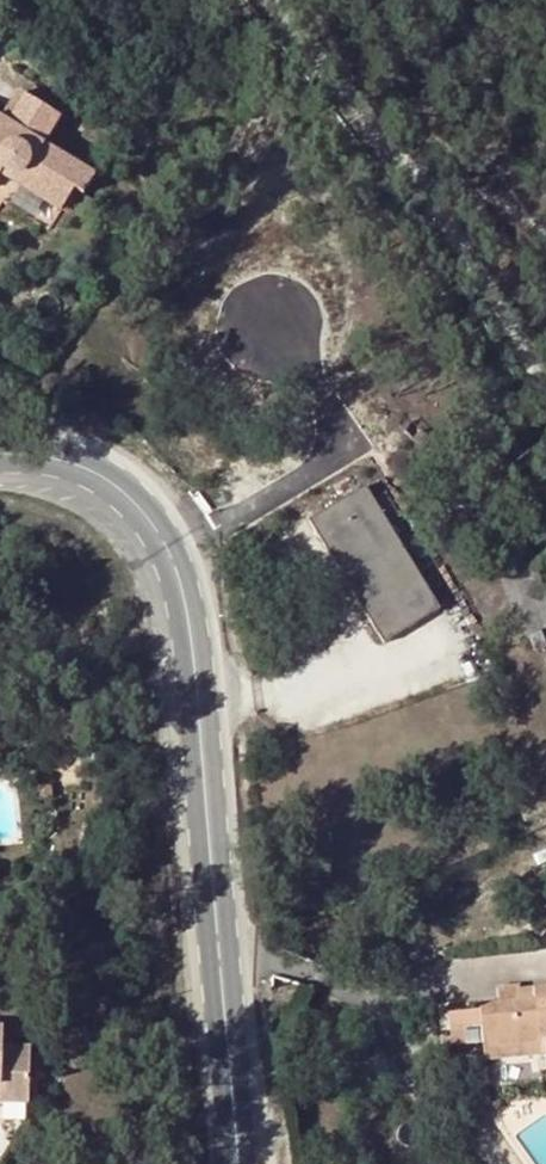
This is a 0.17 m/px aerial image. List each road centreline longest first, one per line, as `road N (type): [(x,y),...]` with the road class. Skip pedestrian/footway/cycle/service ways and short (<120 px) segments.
road 1 (tertiary): [(217,942),(198,692),(173,563)]
road 2 (residential): [(217,942),(377,999),(420,1055),(444,1163)]
road 3 (residential): [(173,563),(320,465),(332,436),(323,394),(274,328)]
road 4 (tertiary): [(237,1163),(217,942)]
road 5 (tertiary): [(173,563),(126,497),(58,463),(0,458)]

